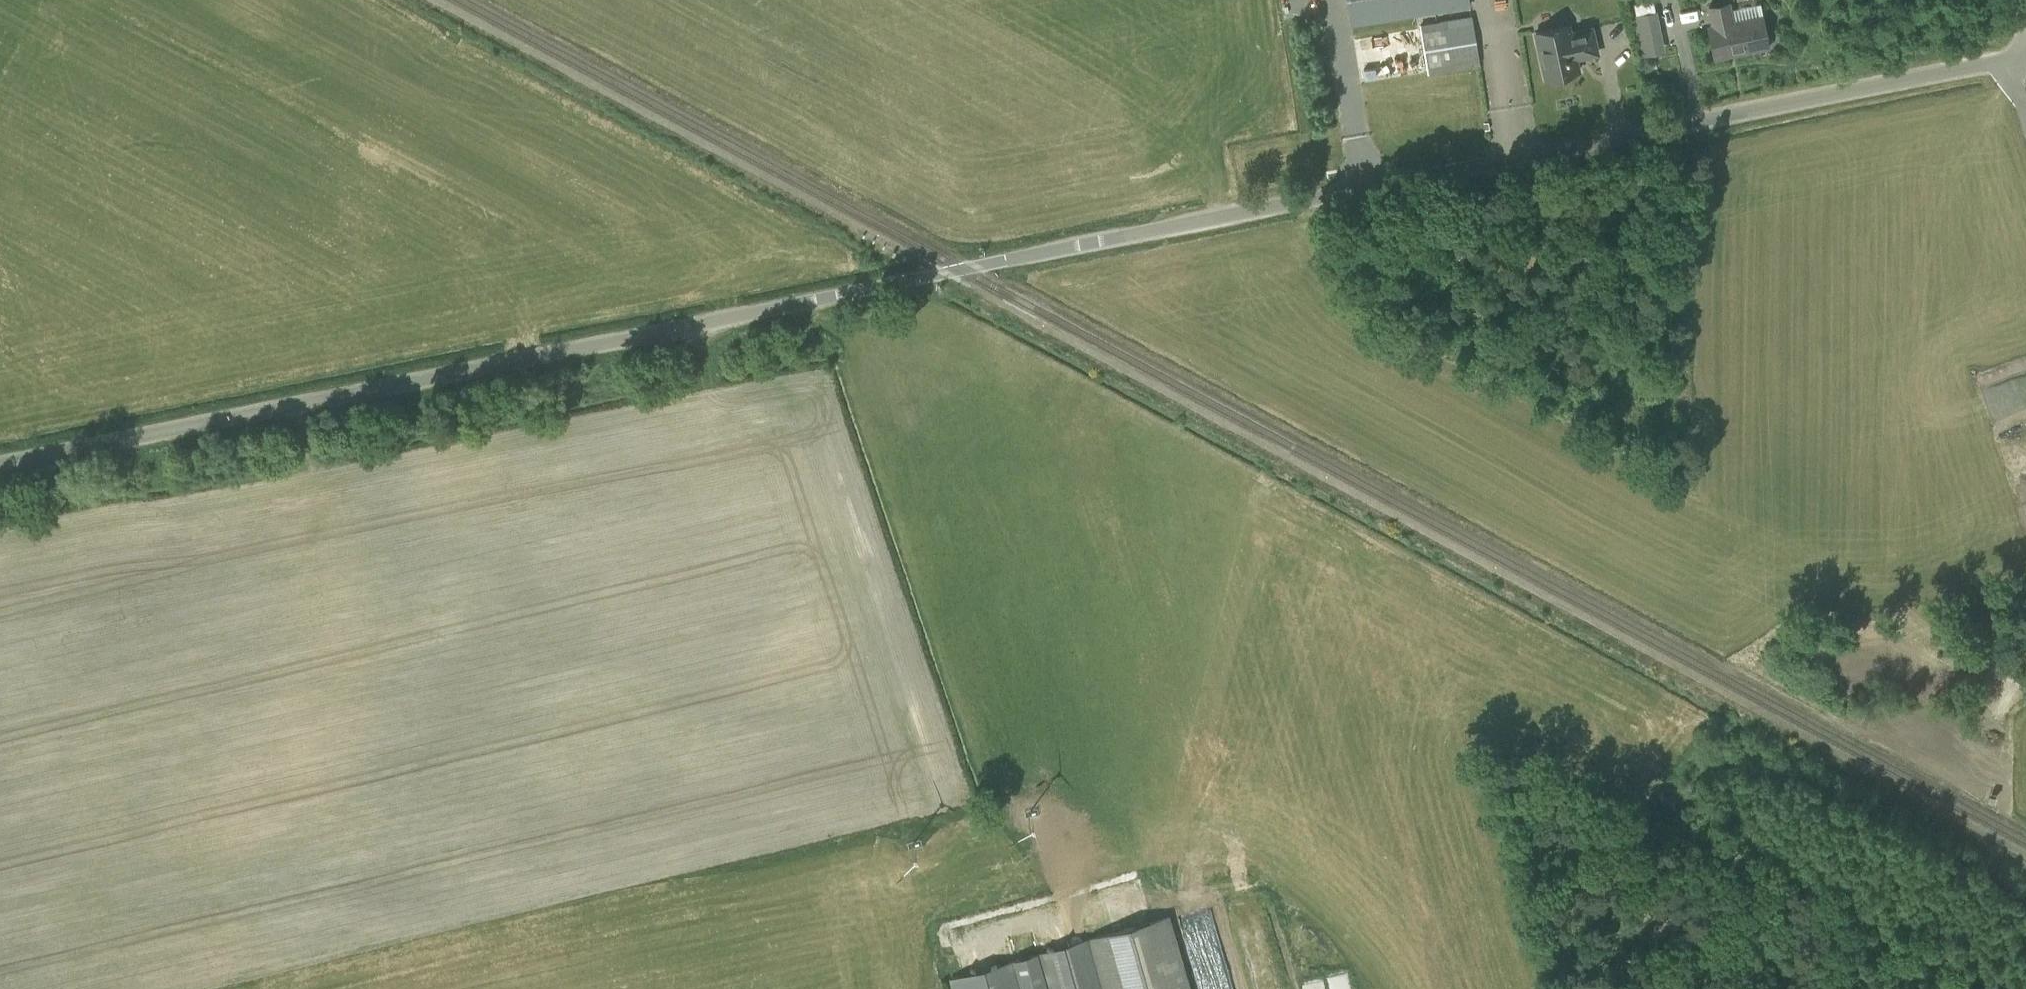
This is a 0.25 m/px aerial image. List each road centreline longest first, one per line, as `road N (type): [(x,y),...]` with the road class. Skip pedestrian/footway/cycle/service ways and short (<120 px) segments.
road 1 (unclassified): [(0,460),(2025,56)]

